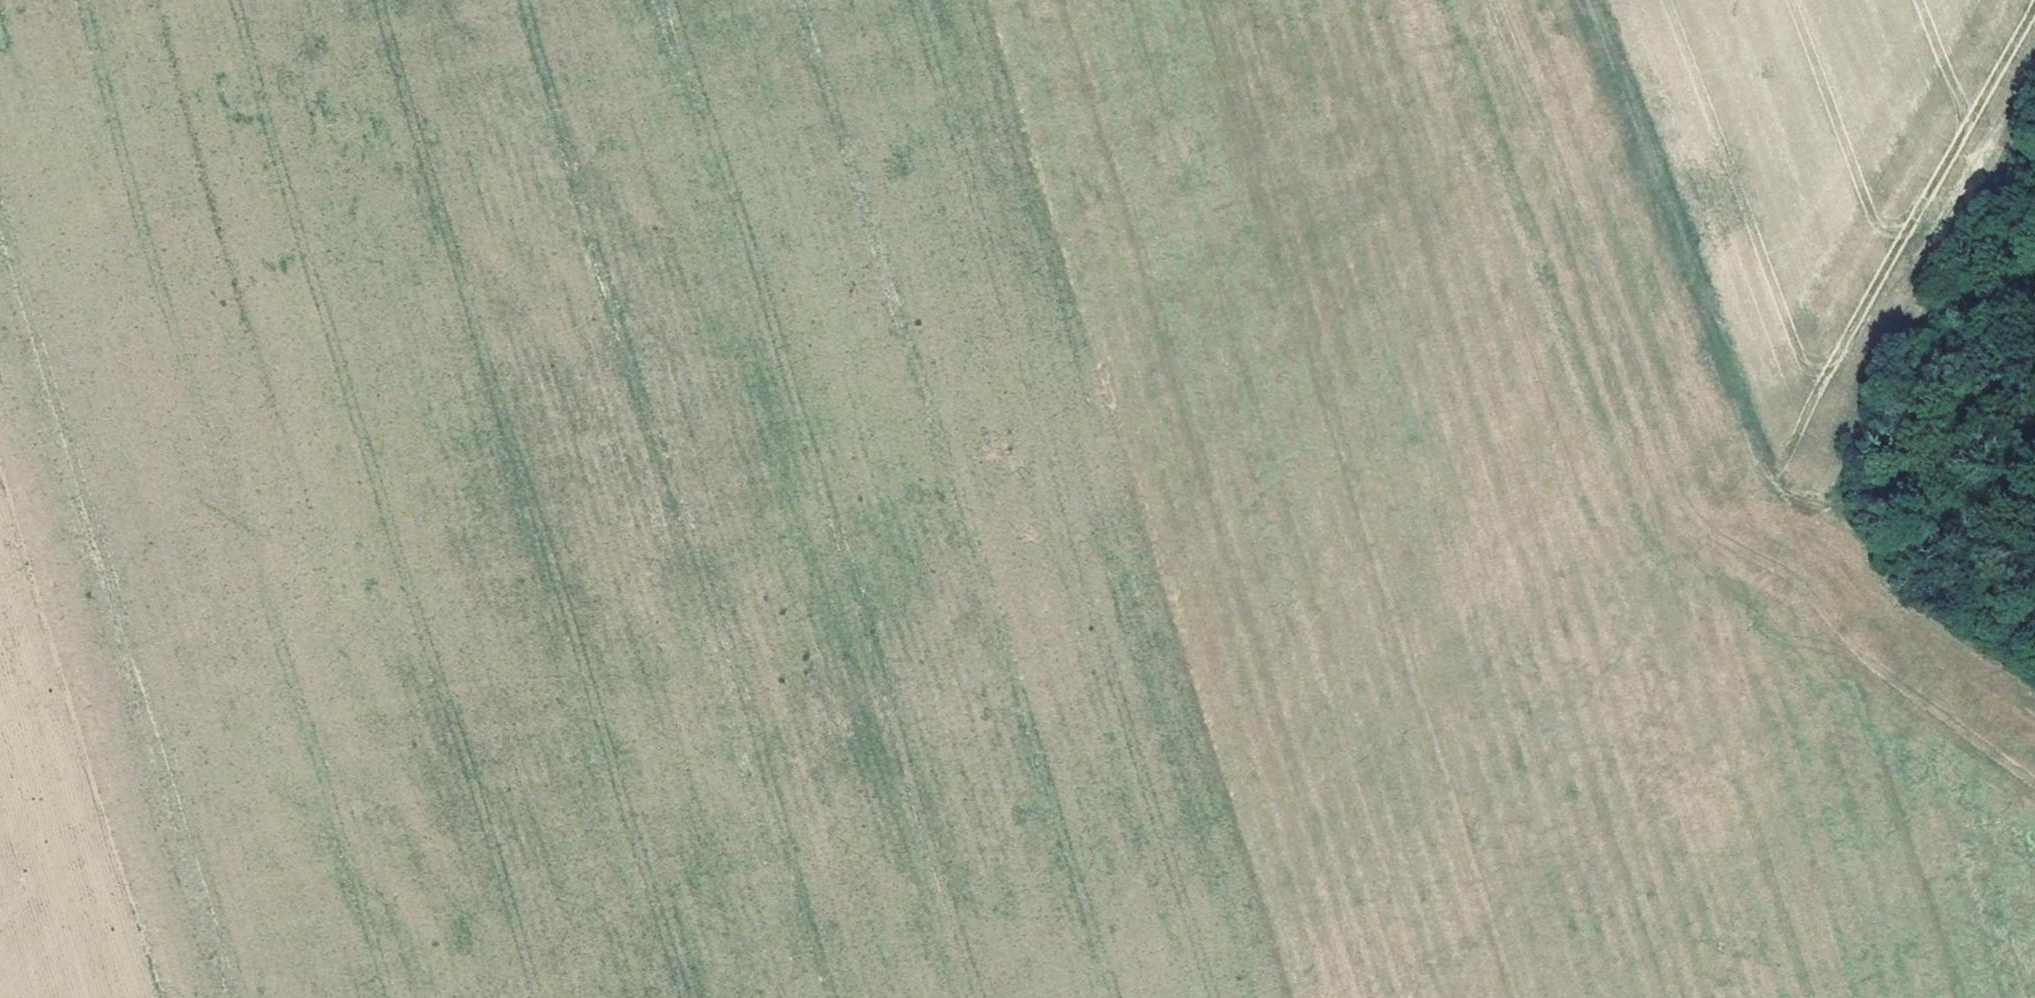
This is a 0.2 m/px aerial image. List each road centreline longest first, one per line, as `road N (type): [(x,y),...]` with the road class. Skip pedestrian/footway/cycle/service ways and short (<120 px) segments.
road 1 (track): [(1594,0),(1795,491),(1884,495),(2034,415)]

